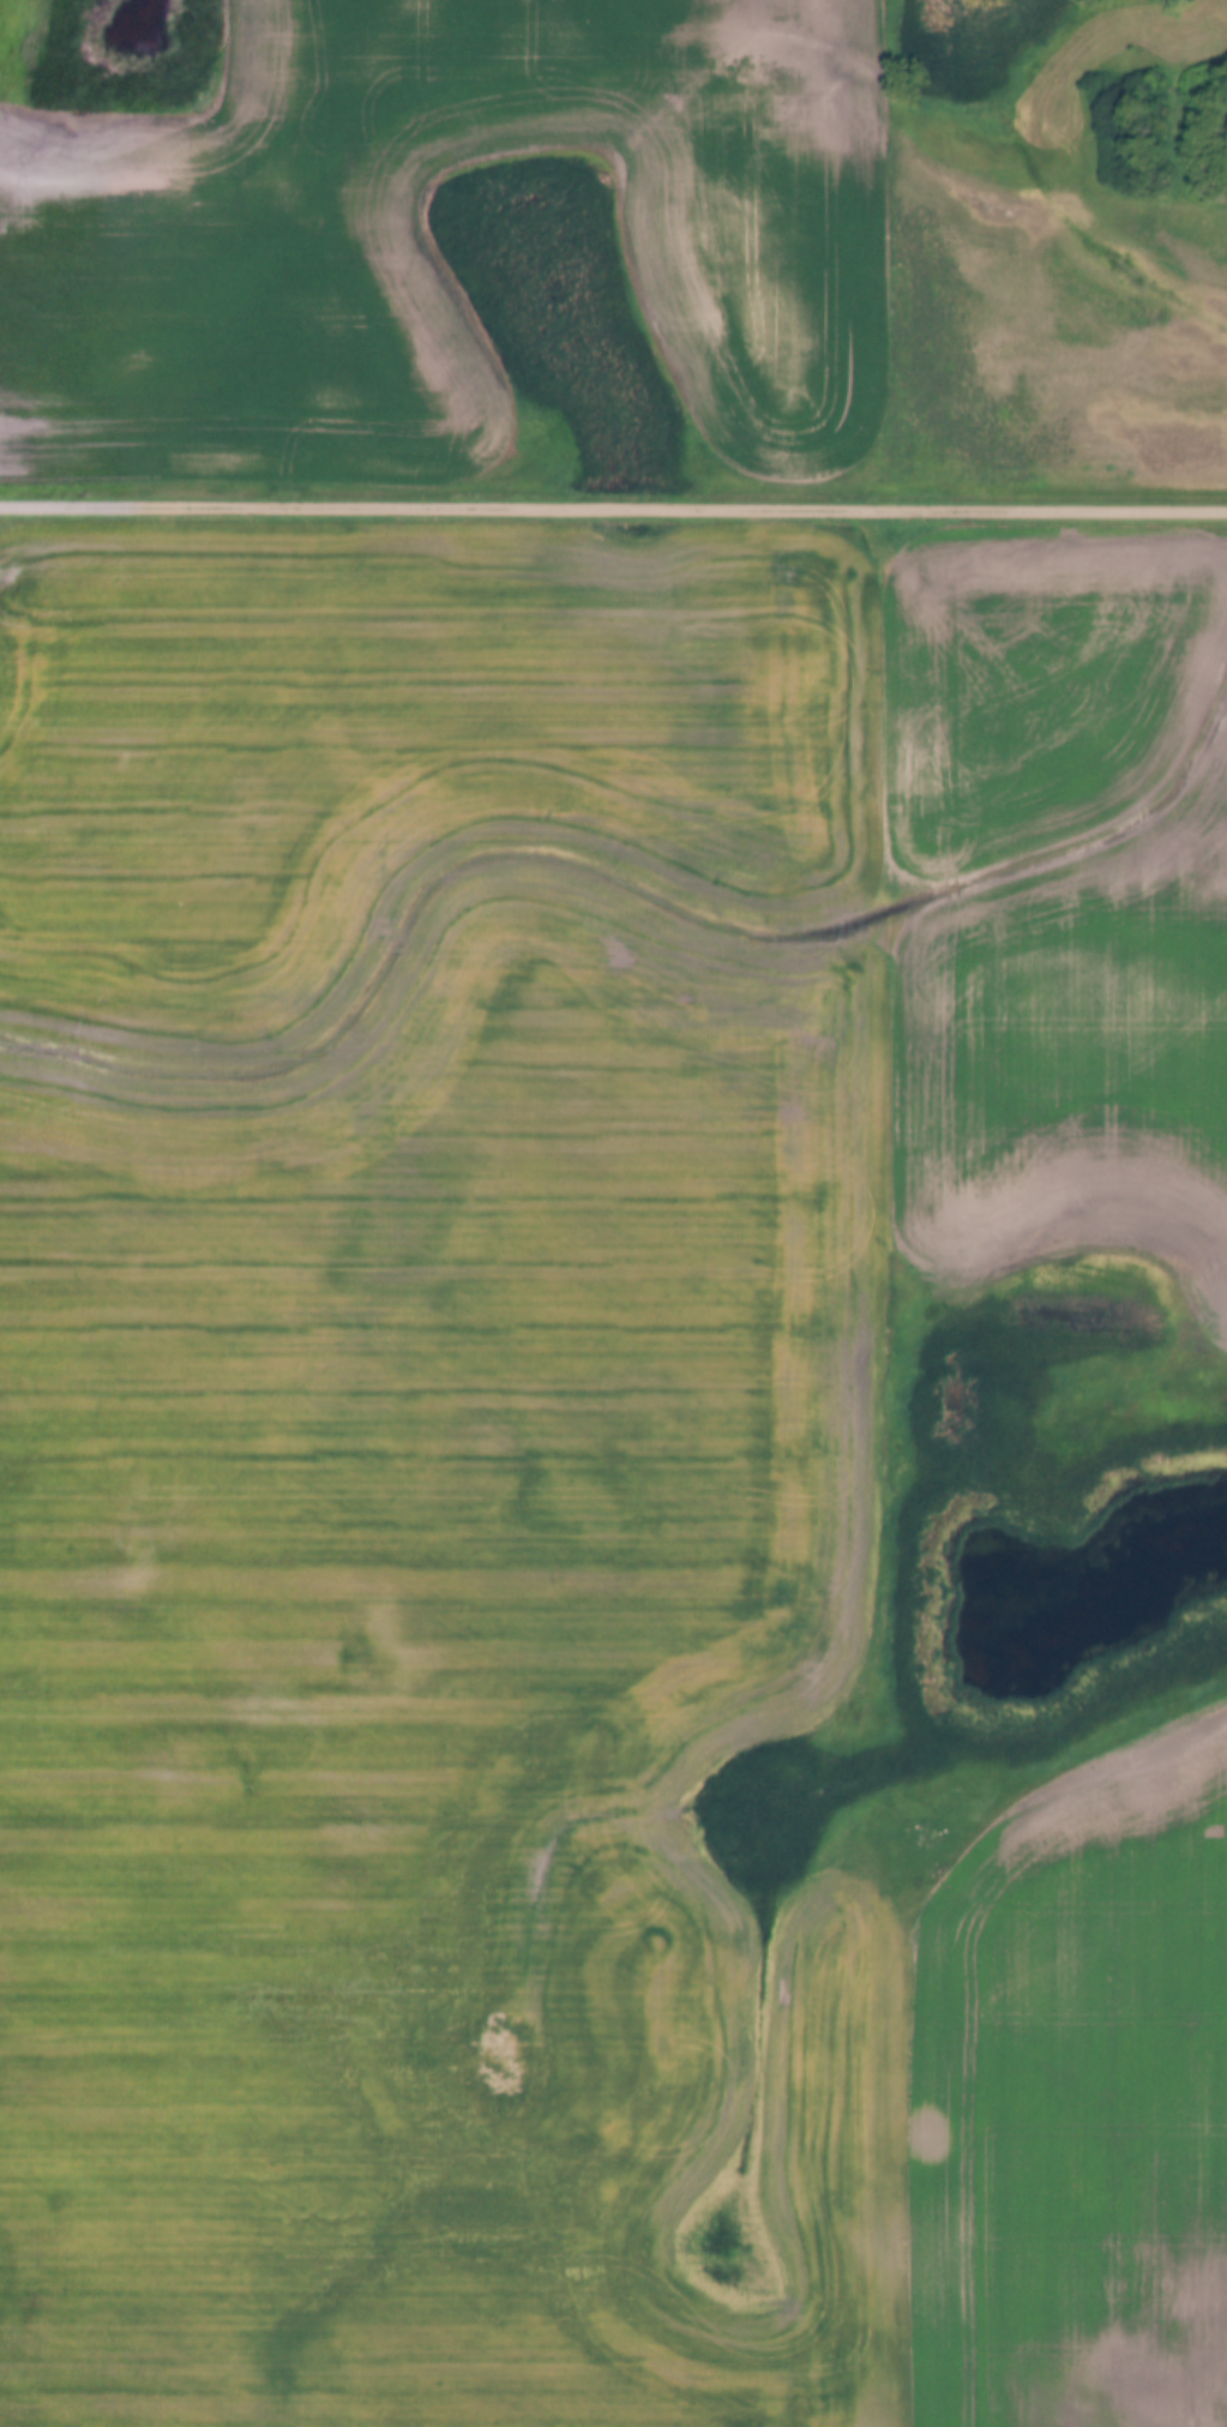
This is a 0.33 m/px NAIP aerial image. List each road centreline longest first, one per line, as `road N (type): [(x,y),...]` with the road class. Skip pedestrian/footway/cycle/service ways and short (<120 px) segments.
road 1 (residential): [(1226,515),(0,509)]

